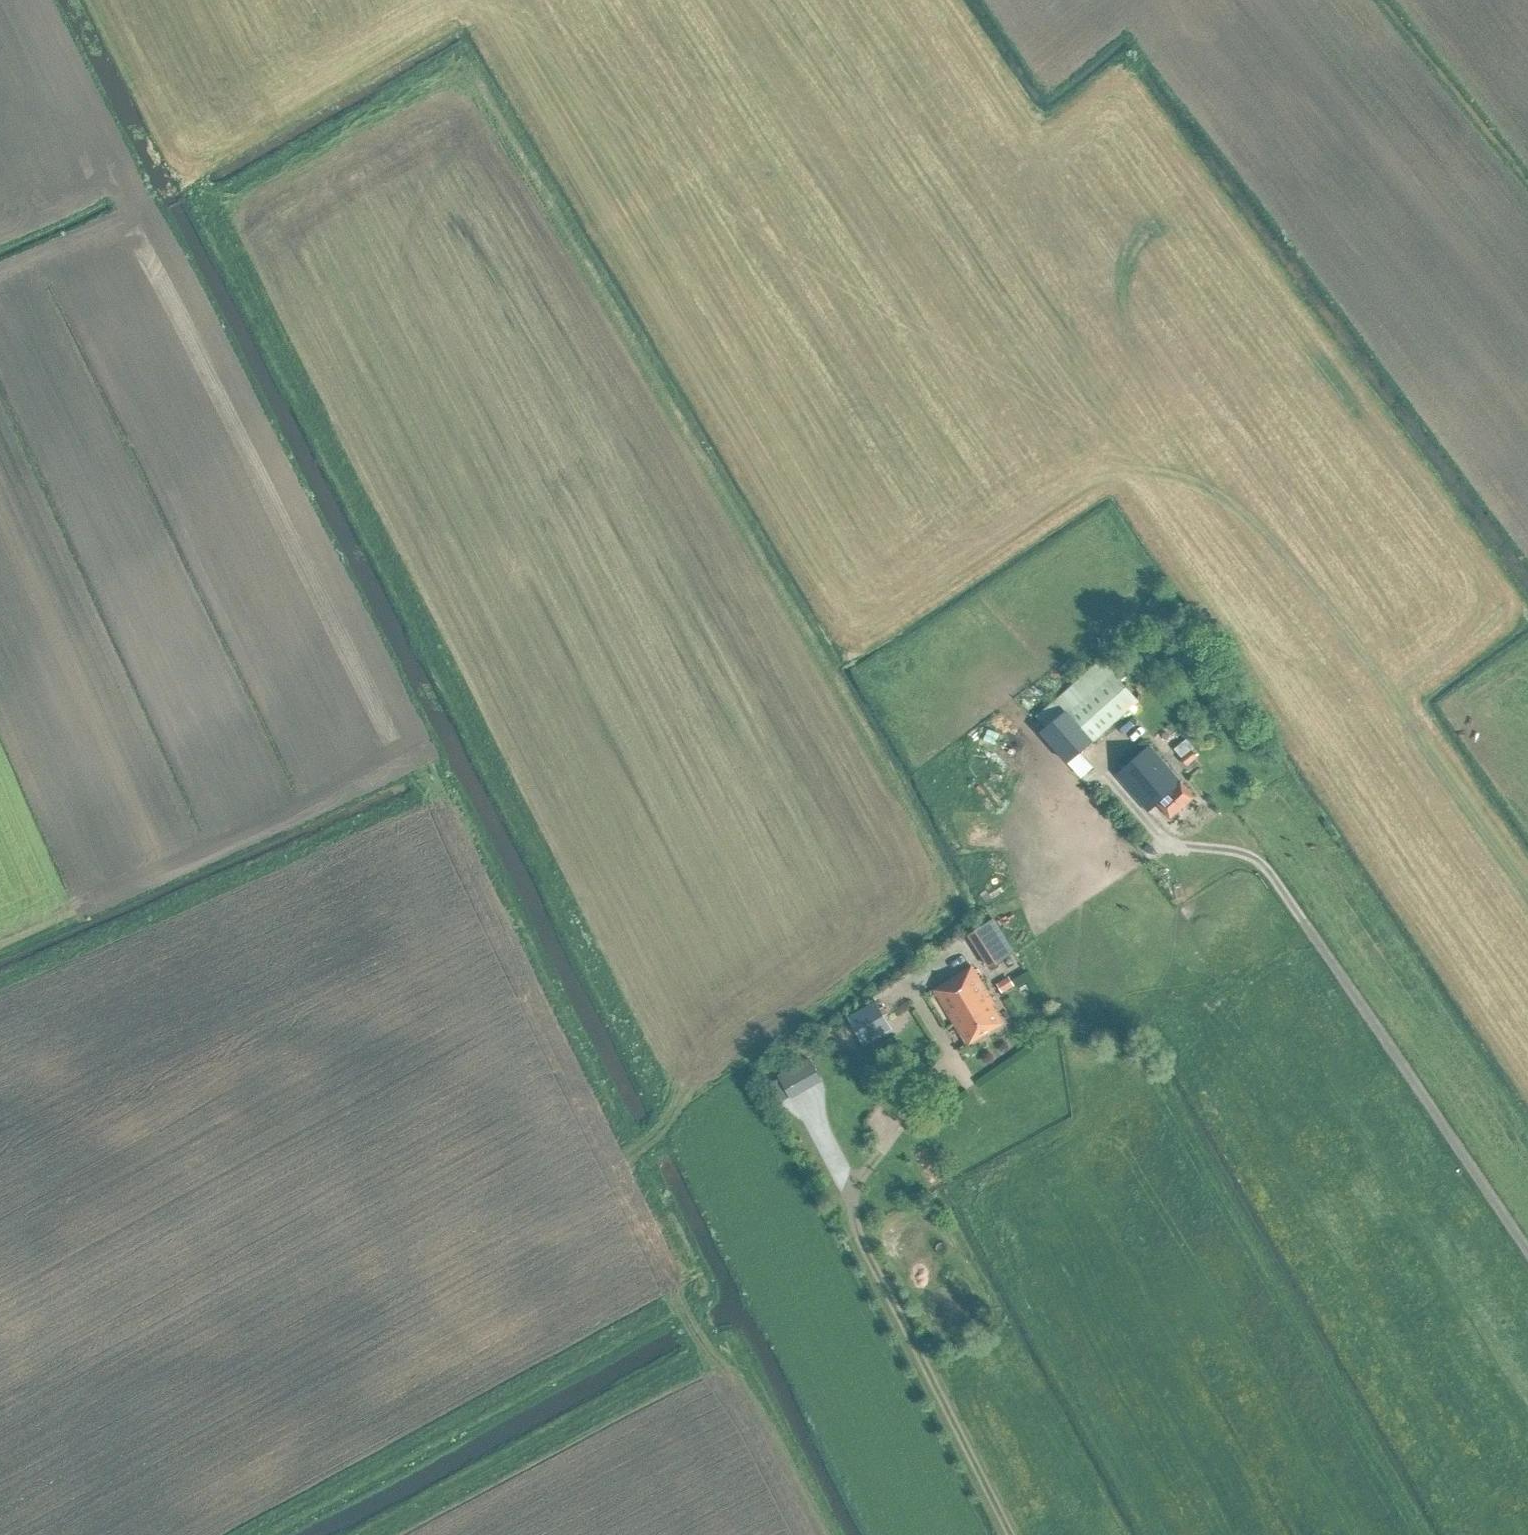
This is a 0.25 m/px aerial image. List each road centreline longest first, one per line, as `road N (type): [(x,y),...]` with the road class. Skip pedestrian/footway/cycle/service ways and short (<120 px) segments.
road 1 (track): [(1527,1249),(1270,874),(1237,850),(1165,841),(1144,818)]
road 2 (track): [(1008,1534),(852,1220),(859,1176),(880,1153)]

